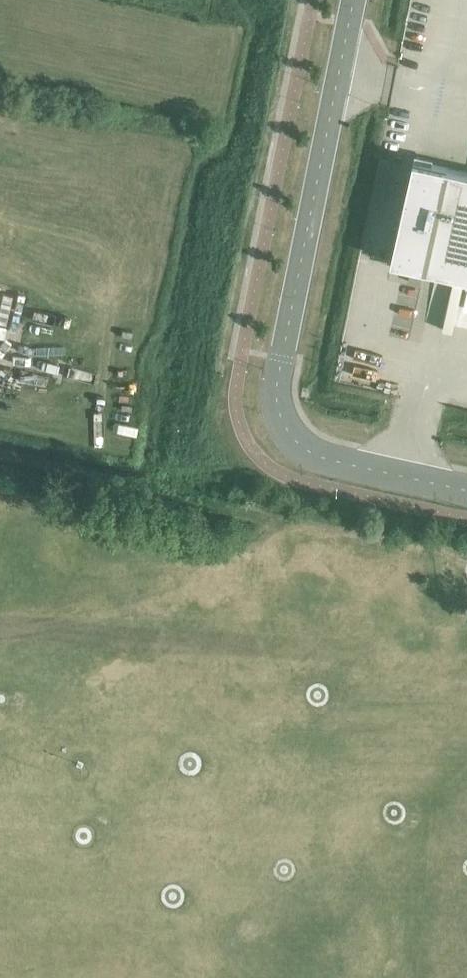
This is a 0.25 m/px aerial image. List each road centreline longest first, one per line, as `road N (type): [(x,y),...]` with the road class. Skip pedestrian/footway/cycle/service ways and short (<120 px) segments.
road 1 (unclassified): [(358,0),(278,400),(282,422),(305,453),(466,489)]

